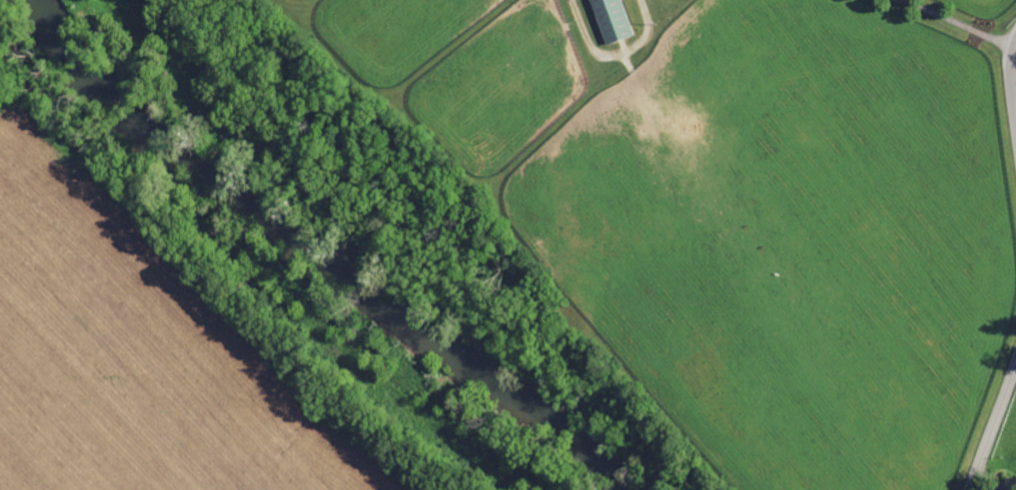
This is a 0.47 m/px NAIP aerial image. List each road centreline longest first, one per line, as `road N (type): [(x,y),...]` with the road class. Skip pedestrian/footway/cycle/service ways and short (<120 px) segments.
road 1 (residential): [(964,489),(1015,344)]

